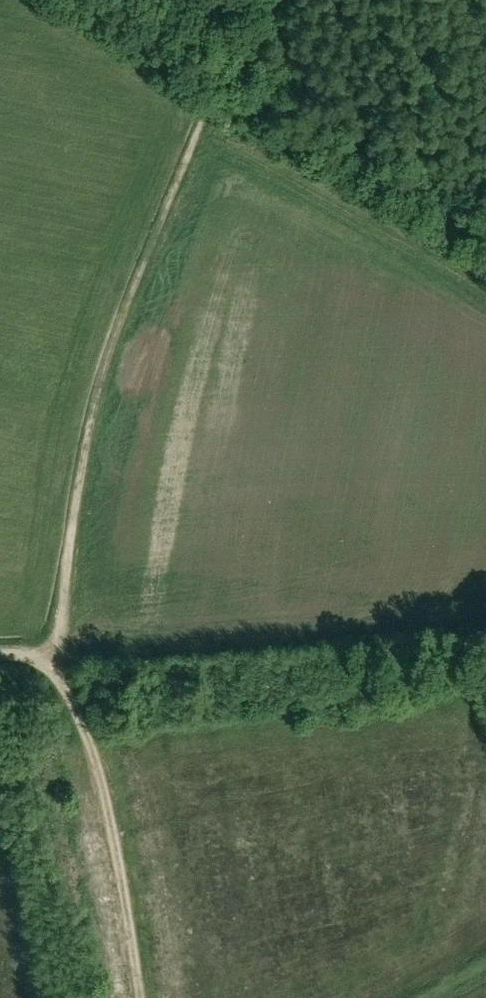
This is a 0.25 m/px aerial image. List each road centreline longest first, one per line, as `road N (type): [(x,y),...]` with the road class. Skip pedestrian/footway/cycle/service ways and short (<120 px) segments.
road 1 (track): [(44,664),(61,611),(98,383),(206,109)]
road 2 (track): [(139,997),(89,744),(44,664)]
road 3 (track): [(206,109),(485,265)]
road 4 (track): [(192,0),(232,35),(206,109)]

